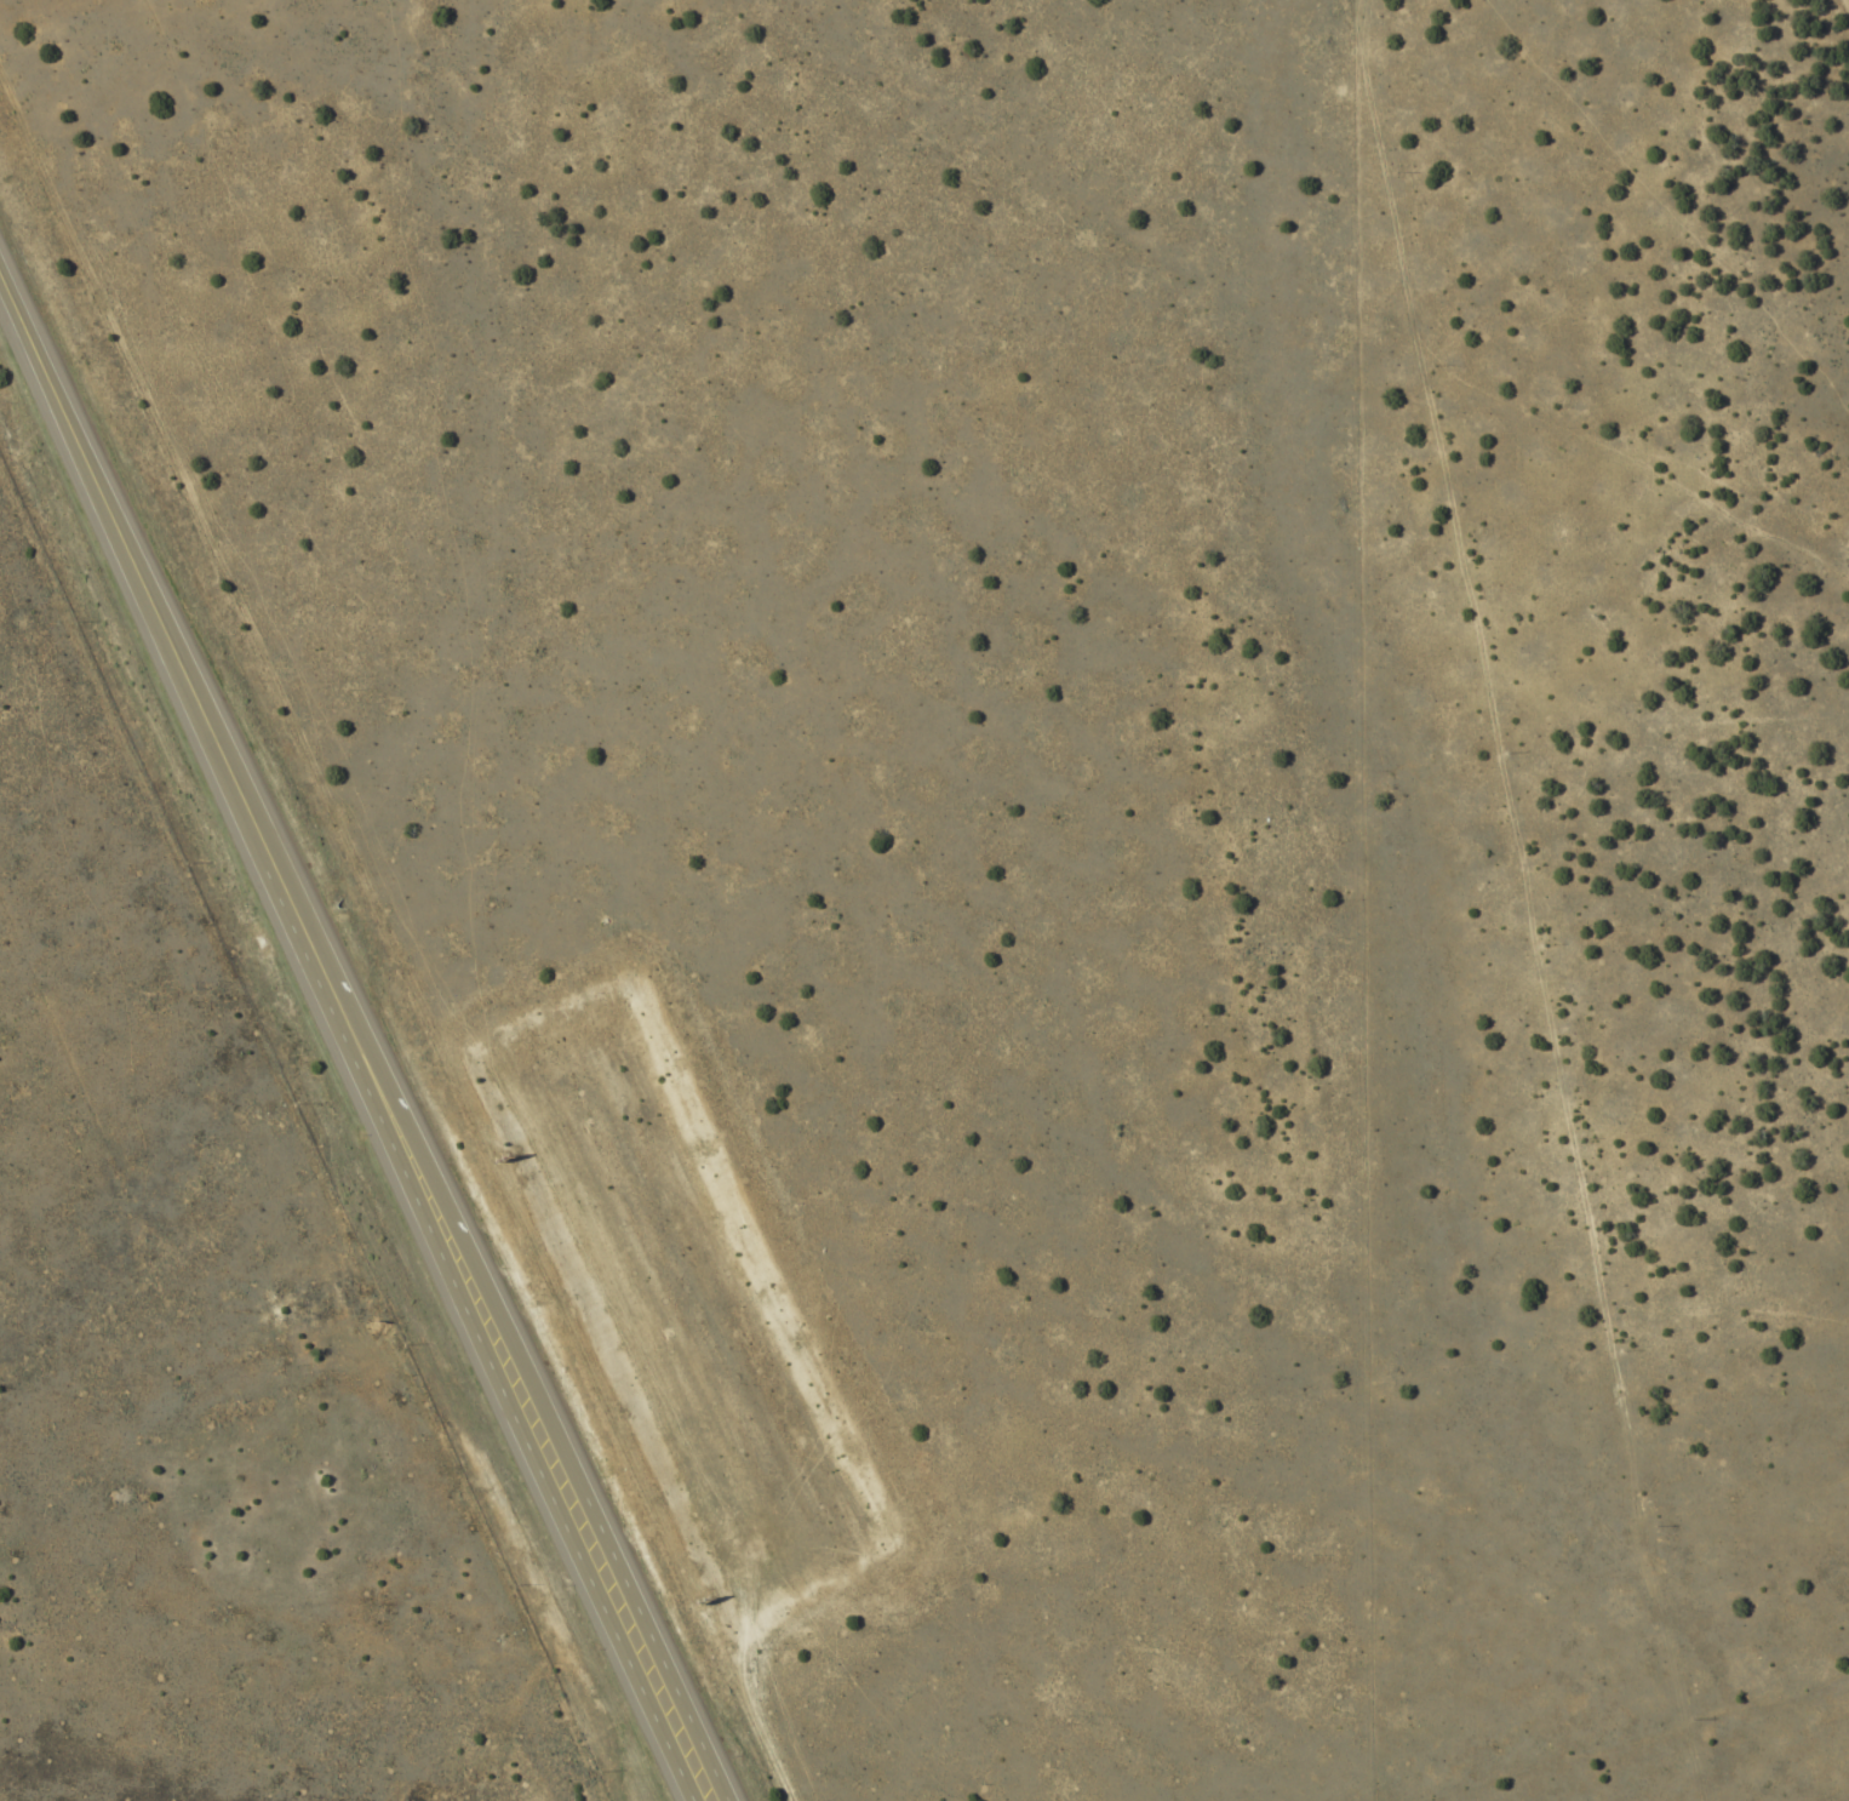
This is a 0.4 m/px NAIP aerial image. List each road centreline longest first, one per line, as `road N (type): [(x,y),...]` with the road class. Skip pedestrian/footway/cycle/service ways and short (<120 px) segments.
road 1 (trunk): [(561,1505),(258,854)]
road 2 (trunk): [(258,854),(0,288)]
road 3 (trunk): [(700,1800),(561,1505)]

